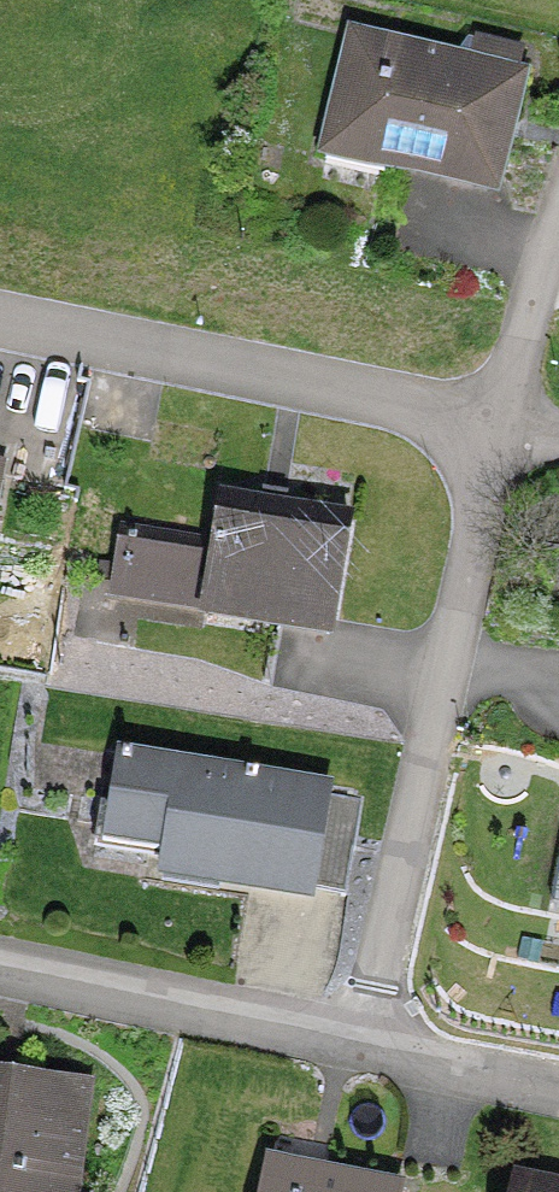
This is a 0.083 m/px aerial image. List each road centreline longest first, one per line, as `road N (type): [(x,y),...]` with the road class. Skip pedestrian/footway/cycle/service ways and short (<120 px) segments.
road 1 (residential): [(361,1049),(498,426)]
road 2 (residential): [(498,426),(0,324)]
road 3 (residential): [(0,972),(361,1049)]
road 4 (residential): [(361,1049),(558,1091)]

